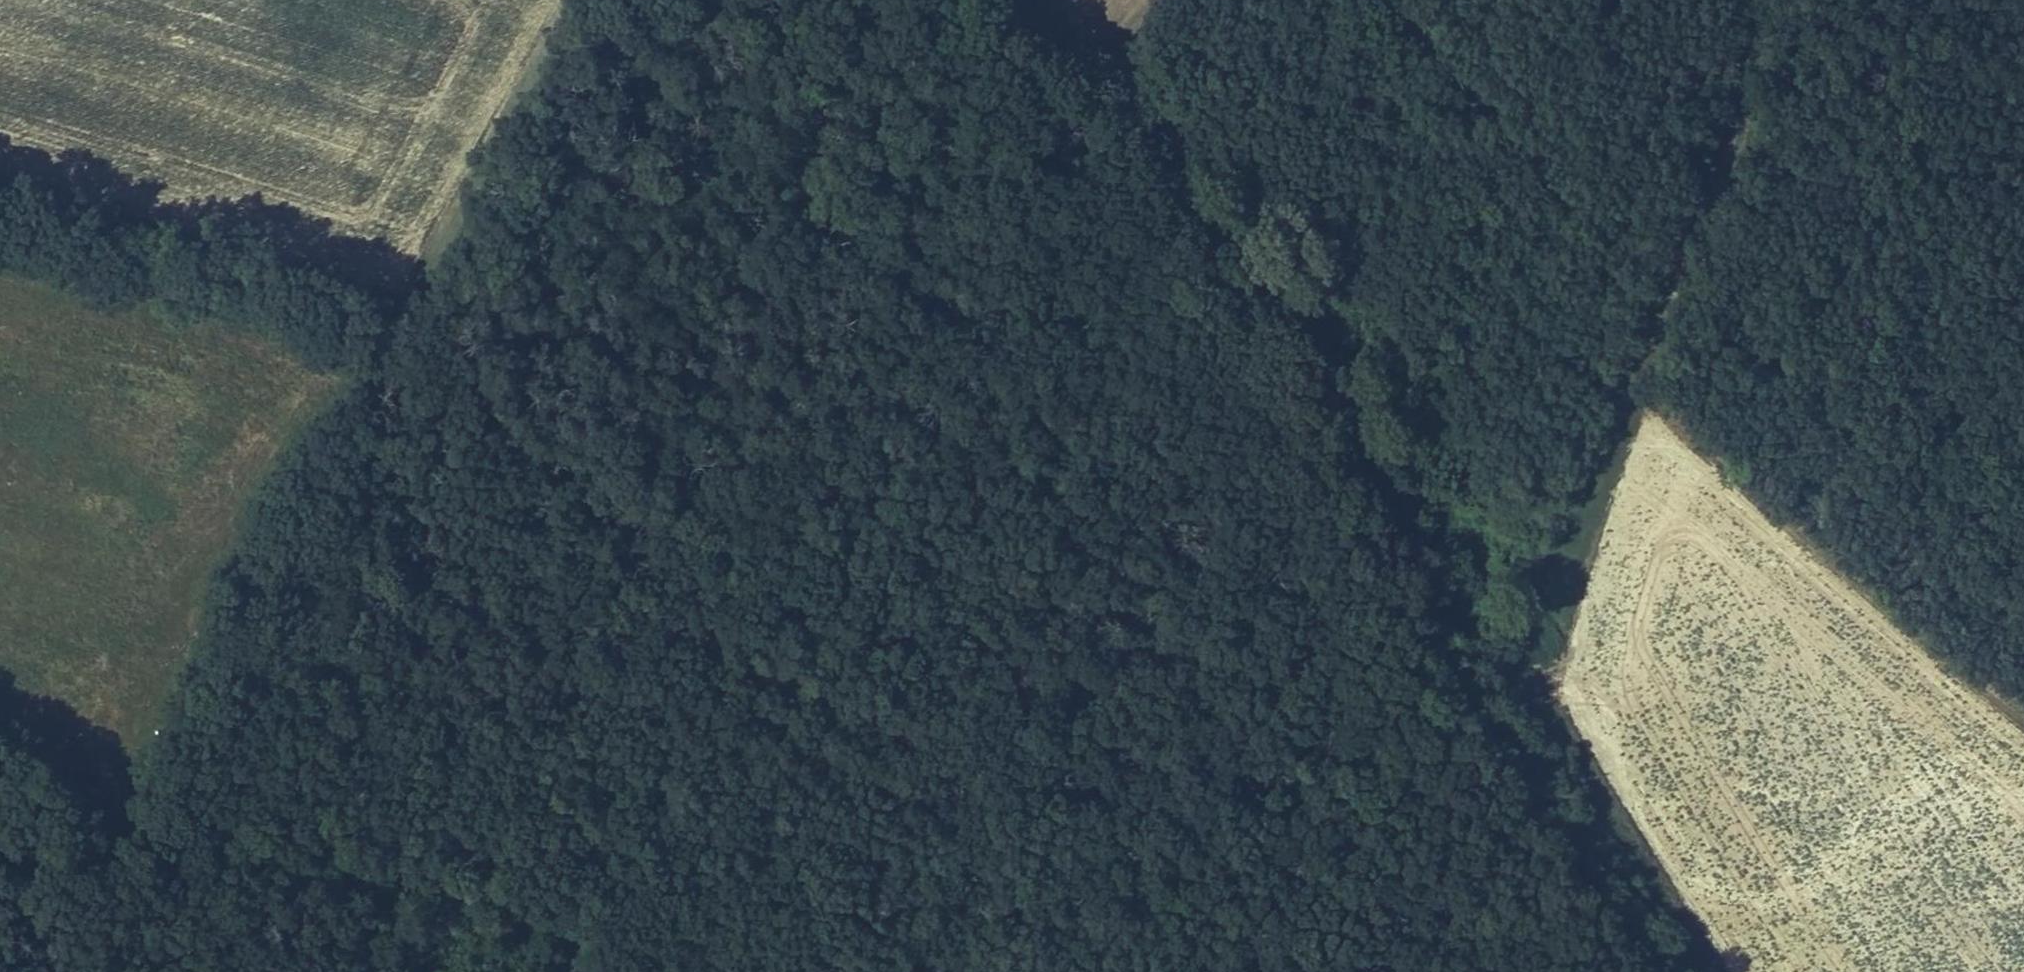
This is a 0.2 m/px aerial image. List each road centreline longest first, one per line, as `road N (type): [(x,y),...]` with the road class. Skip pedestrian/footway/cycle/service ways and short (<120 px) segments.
road 1 (track): [(1607,444),(1659,328),(1757,0)]

